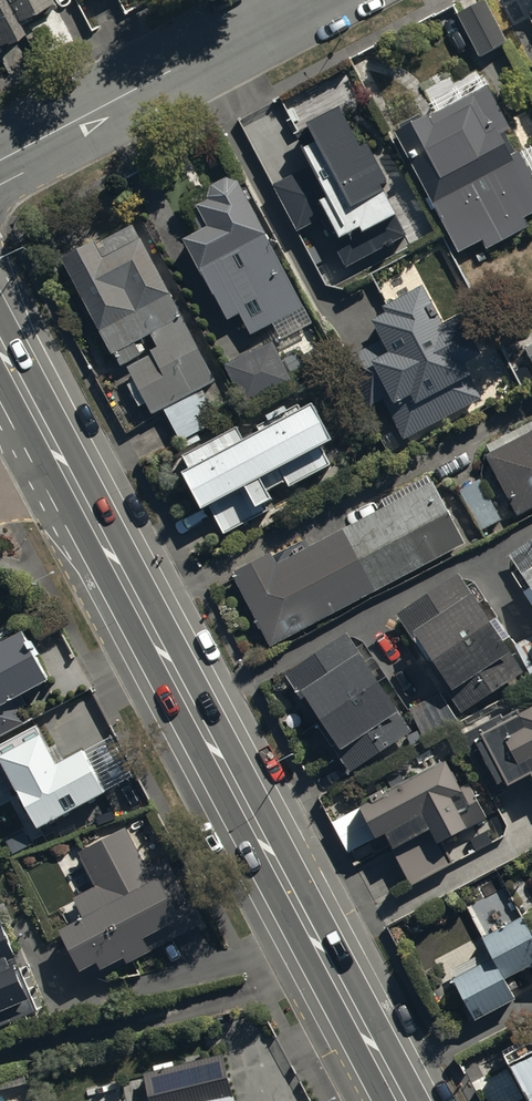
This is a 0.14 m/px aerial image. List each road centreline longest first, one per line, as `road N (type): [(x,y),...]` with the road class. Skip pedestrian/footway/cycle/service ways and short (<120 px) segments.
road 1 (secondary): [(398,1100),(62,464)]
road 2 (residential): [(0,161),(305,0)]
road 3 (secondary): [(62,464),(0,346)]

